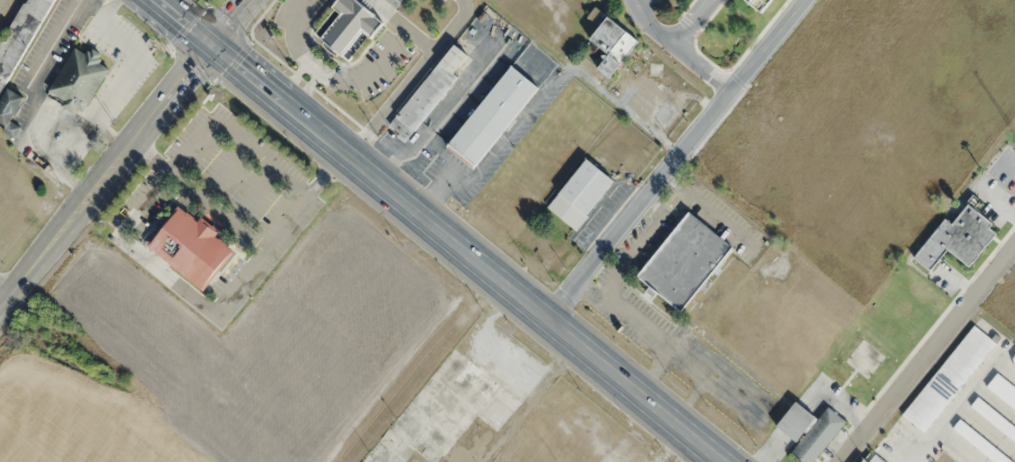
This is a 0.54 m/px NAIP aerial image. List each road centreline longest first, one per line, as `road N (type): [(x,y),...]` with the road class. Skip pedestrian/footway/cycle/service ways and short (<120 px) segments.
road 1 (primary): [(210,46),(720,461)]
road 2 (residential): [(544,318),(803,0)]
road 3 (tertiary): [(210,46),(0,301)]
road 4 (residential): [(840,461),(1014,245)]
road 5 (residential): [(634,0),(649,27),(730,90)]

